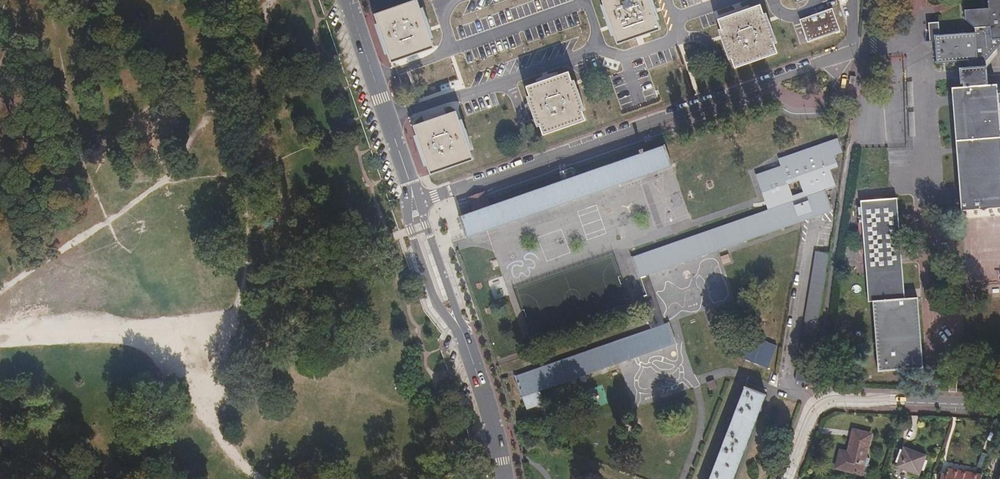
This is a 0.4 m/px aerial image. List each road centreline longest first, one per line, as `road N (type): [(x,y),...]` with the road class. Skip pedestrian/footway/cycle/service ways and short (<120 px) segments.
road 1 (residential): [(415,204),(764,83)]
road 2 (residential): [(505,478),(485,389),(445,302),(415,204)]
road 3 (residential): [(999,405),(833,400),(818,406),(790,478)]
road 4 (residential): [(415,204),(347,0)]
road 5 (residential): [(764,83),(850,53),(836,97),(802,109)]

